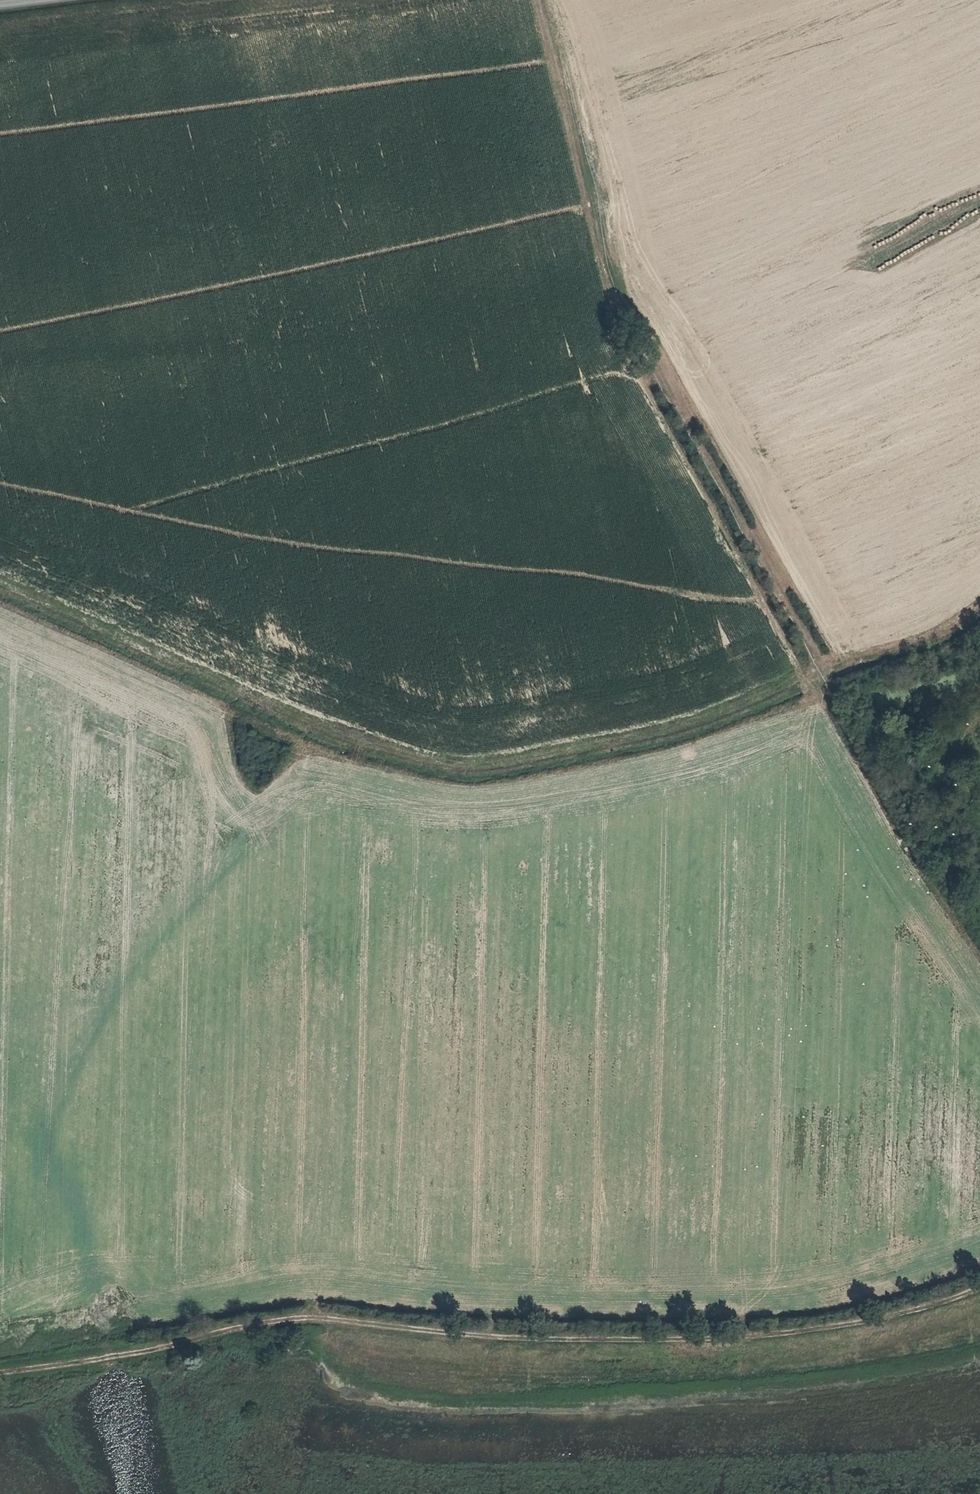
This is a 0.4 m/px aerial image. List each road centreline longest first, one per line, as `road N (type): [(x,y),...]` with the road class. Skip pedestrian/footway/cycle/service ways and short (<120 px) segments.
road 1 (track): [(0,1373),(302,1320),(500,1341),(786,1337),(869,1325),(979,1291)]

